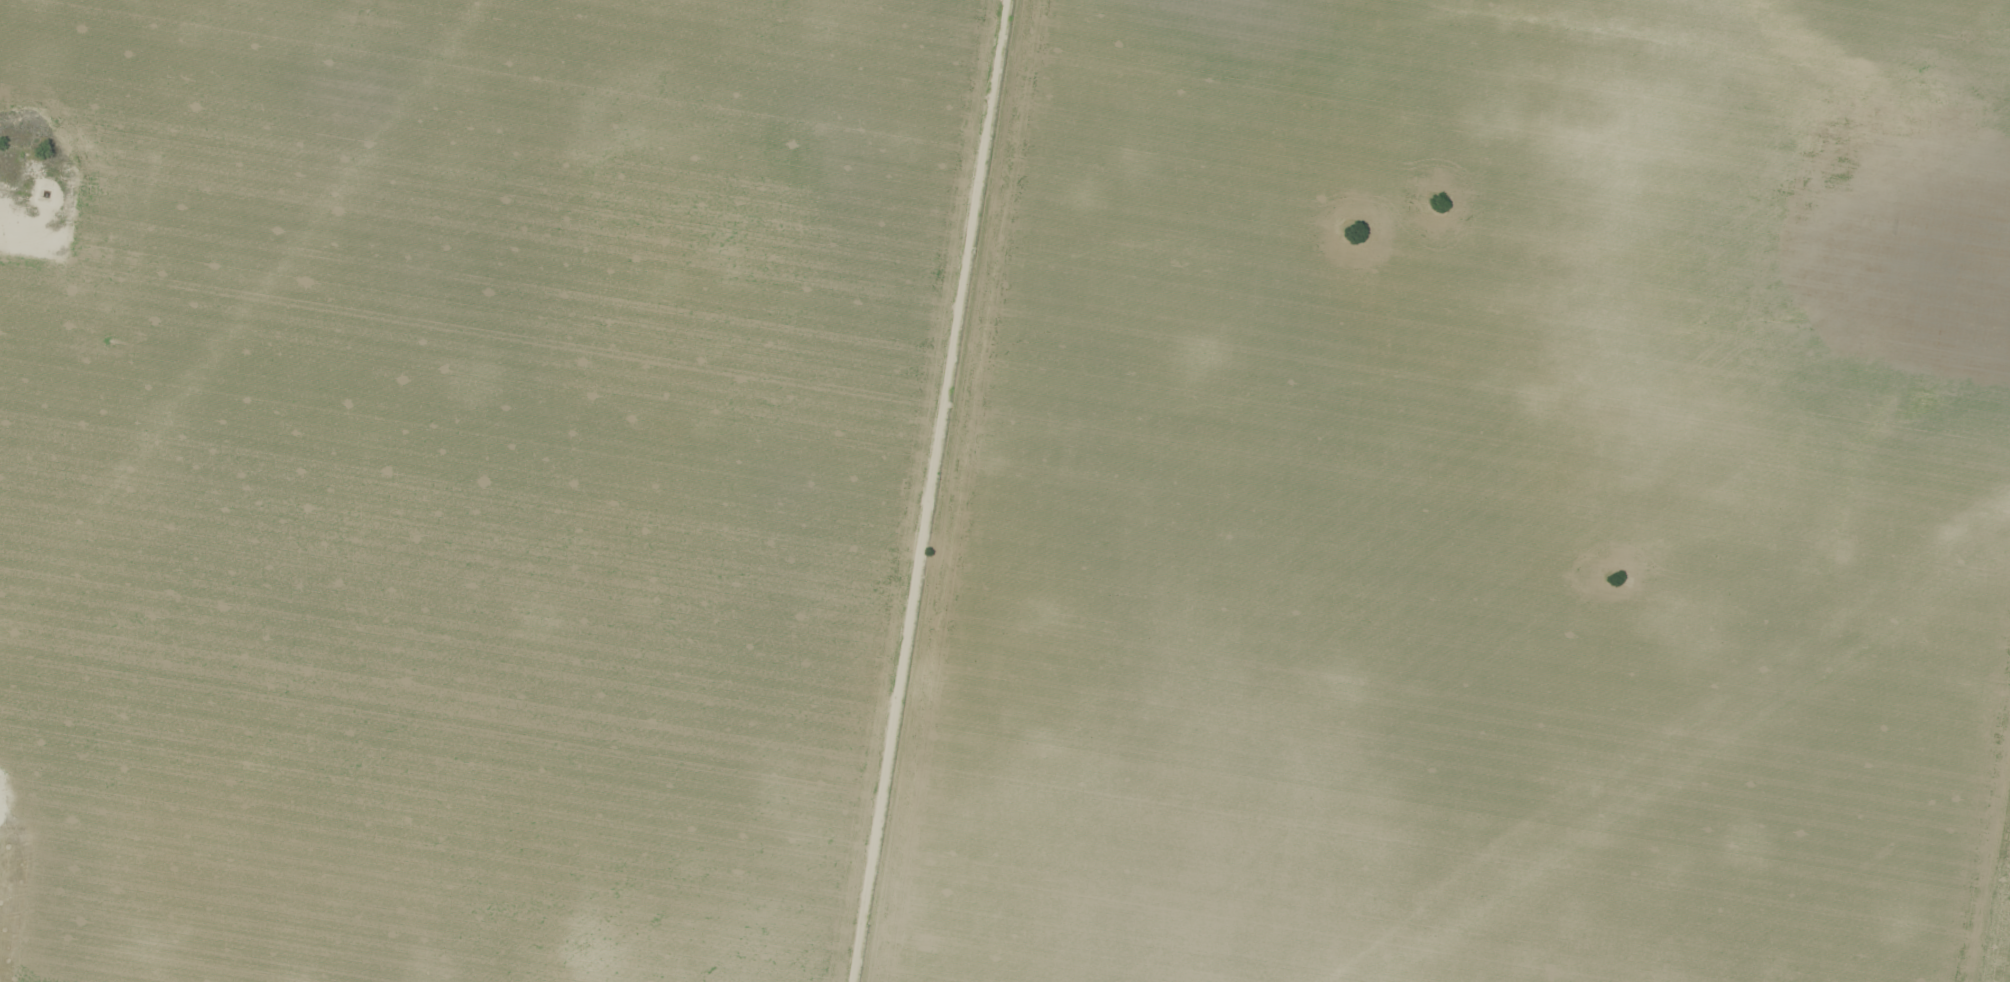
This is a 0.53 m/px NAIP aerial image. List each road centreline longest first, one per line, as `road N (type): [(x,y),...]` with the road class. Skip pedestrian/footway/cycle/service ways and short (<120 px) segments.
road 1 (residential): [(935,396),(2009,579)]
road 2 (residential): [(994,0),(847,981)]
road 3 (residential): [(2009,672),(1958,981)]

